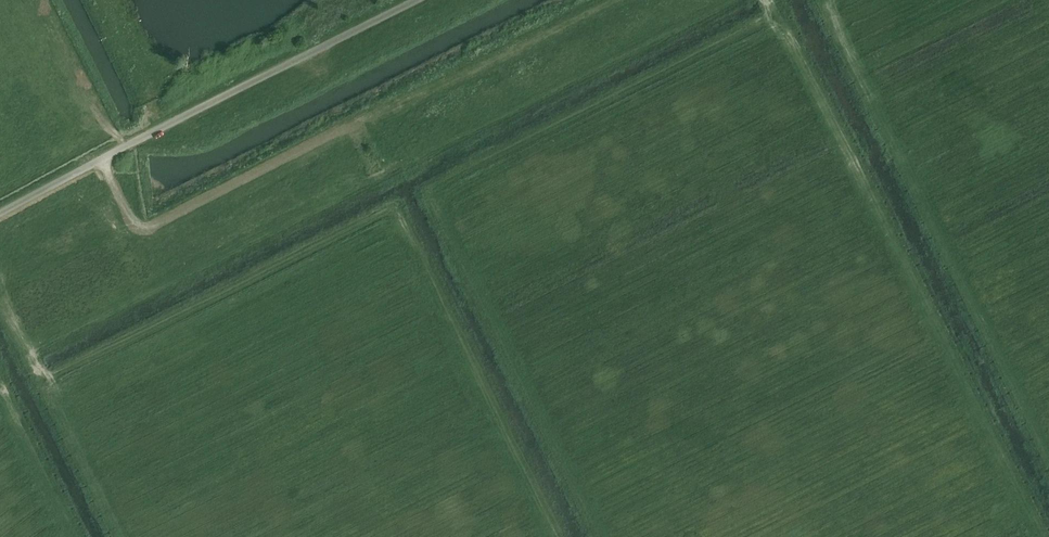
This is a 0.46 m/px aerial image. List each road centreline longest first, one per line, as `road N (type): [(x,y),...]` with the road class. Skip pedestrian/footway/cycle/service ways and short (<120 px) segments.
road 1 (unclassified): [(0,217),(404,0)]

